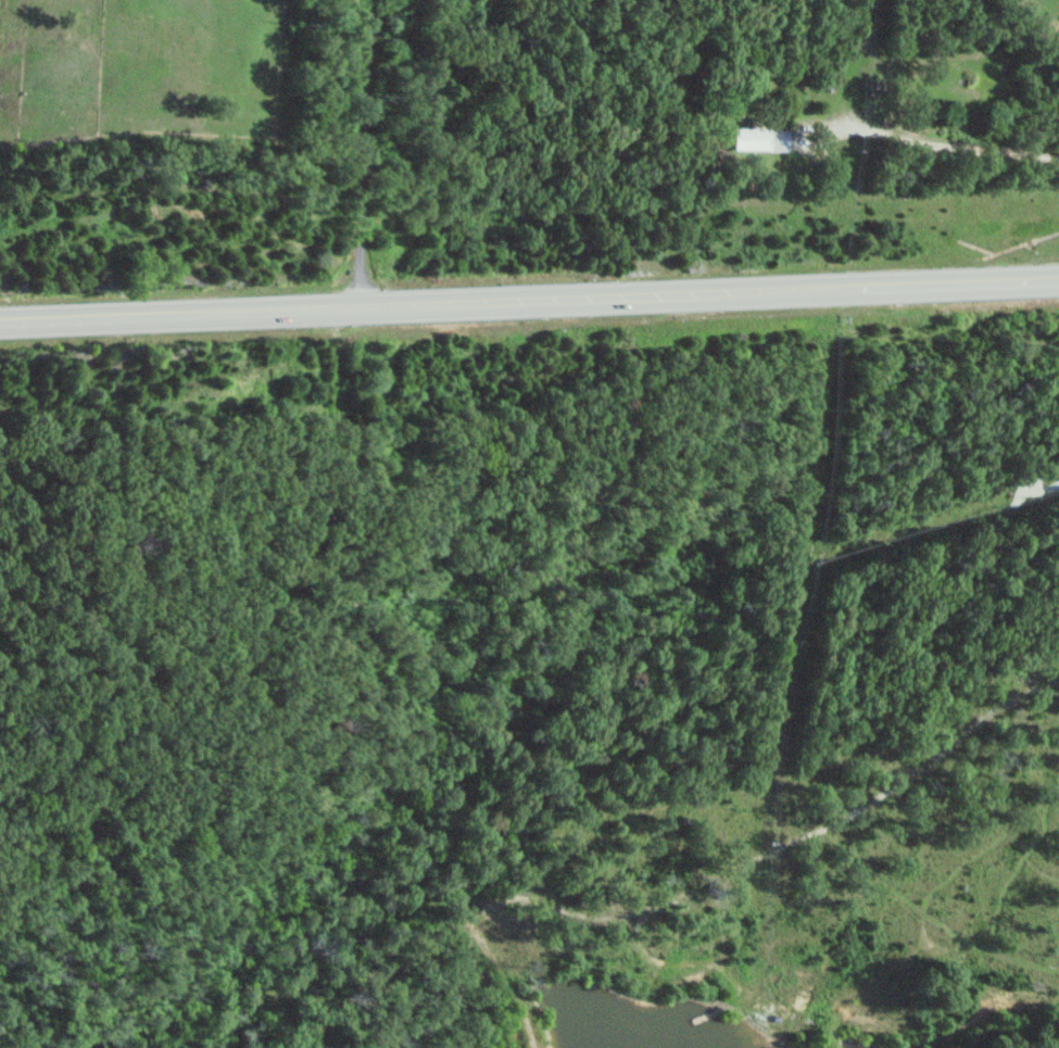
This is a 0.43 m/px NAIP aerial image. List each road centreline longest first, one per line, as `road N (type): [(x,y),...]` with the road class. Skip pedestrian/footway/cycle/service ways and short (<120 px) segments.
road 1 (primary): [(0,320),(1058,279)]

